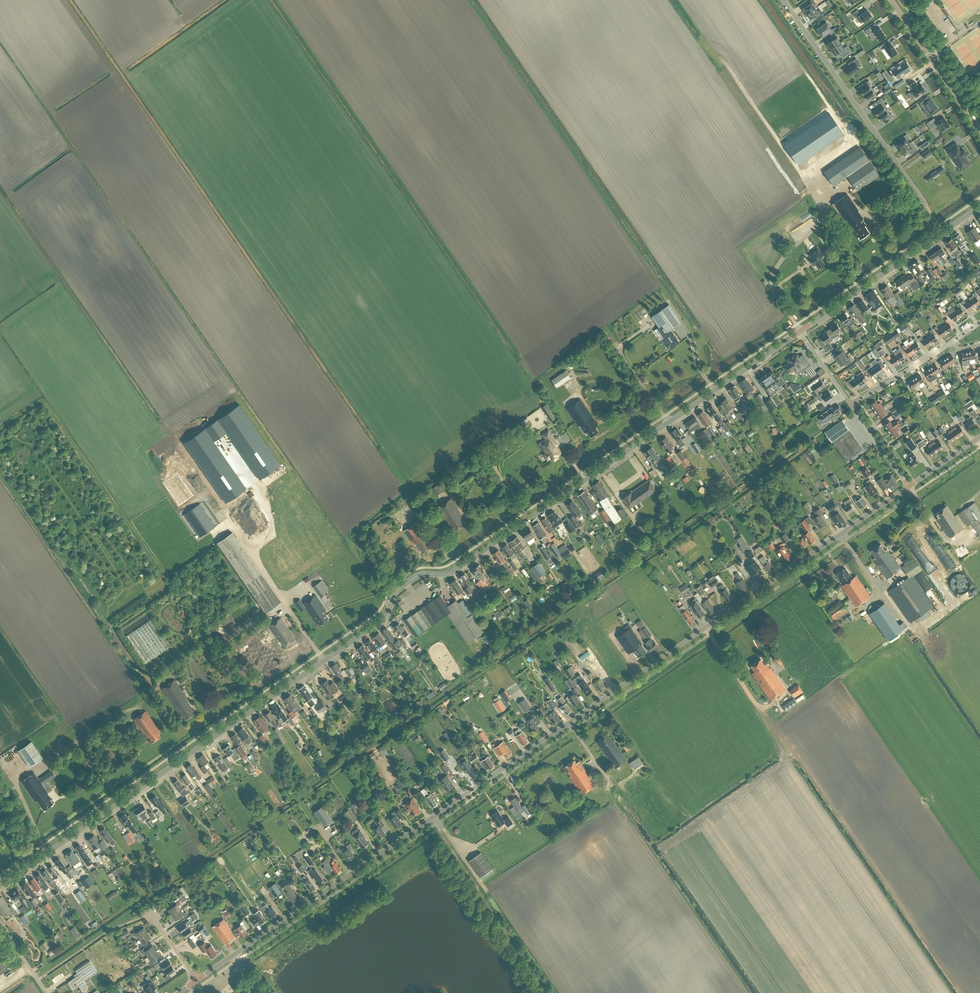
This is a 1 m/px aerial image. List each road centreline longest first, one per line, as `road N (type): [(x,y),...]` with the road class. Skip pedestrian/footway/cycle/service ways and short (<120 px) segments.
road 1 (tertiary): [(0,886),(382,621),(407,581),(451,572),(800,332)]
road 2 (unclassified): [(197,981),(908,486)]
road 3 (residential): [(784,0),(927,206)]
road 4 (tertiary): [(800,332),(979,207)]
road 5 (track): [(776,702),(781,710),(770,724),(781,766),(695,825)]
road 6 (track): [(611,786),(615,803),(485,887)]
road 7 (unclassified): [(979,129),(891,0)]
road 8 (track): [(705,628),(758,705),(772,705),(788,688)]

